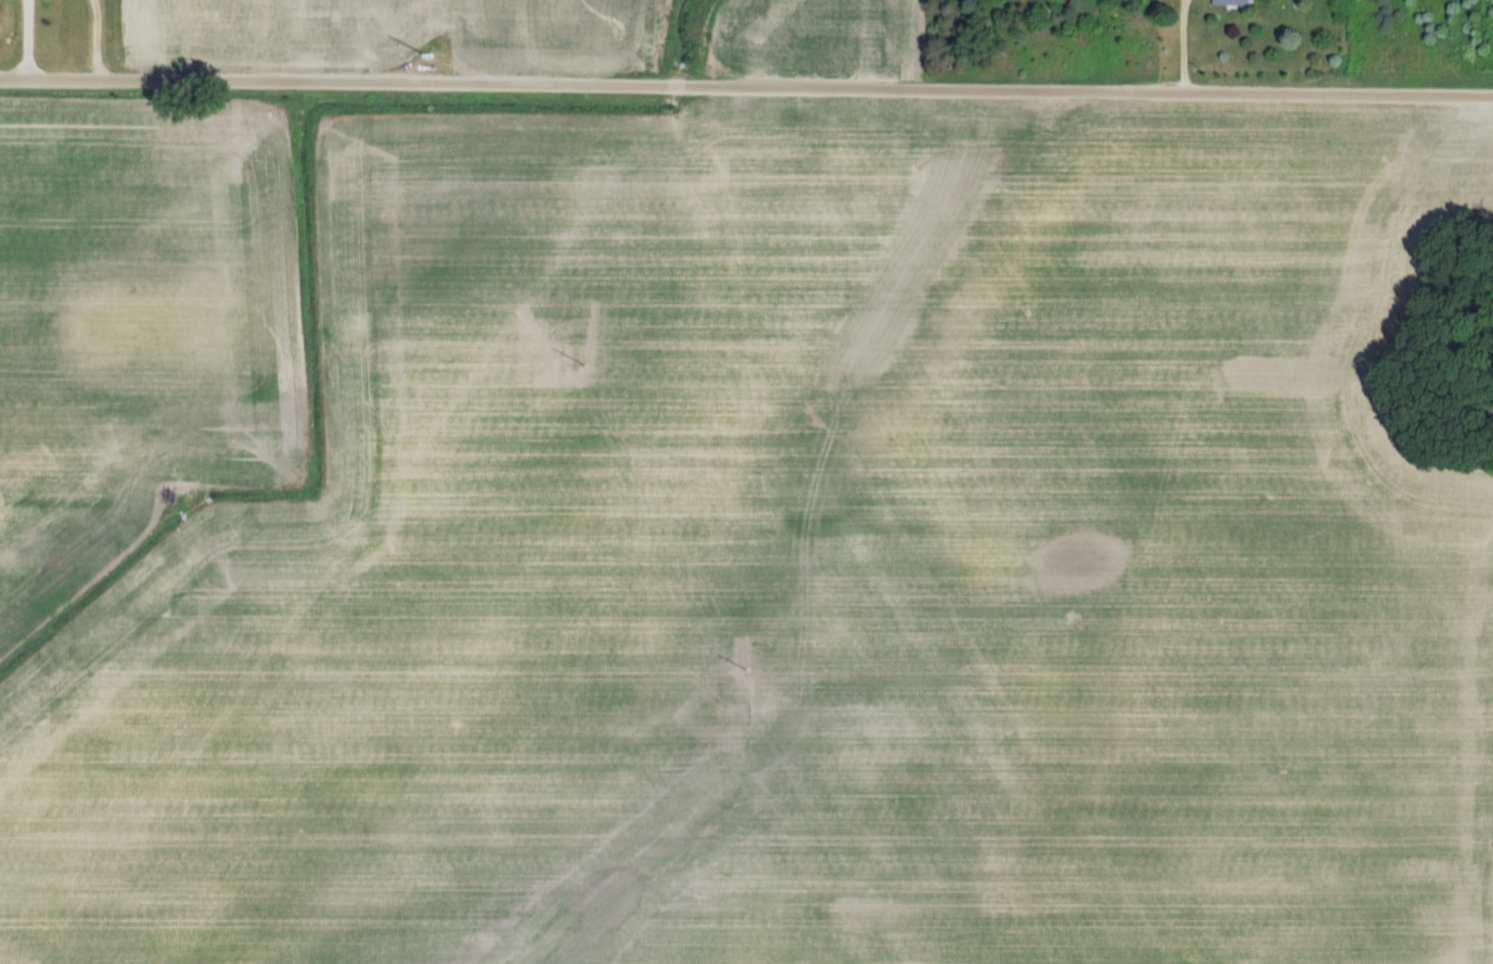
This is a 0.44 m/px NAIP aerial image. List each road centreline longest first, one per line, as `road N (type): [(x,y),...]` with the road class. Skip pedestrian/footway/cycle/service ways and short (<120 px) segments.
road 1 (residential): [(1492,96),(0,79)]

